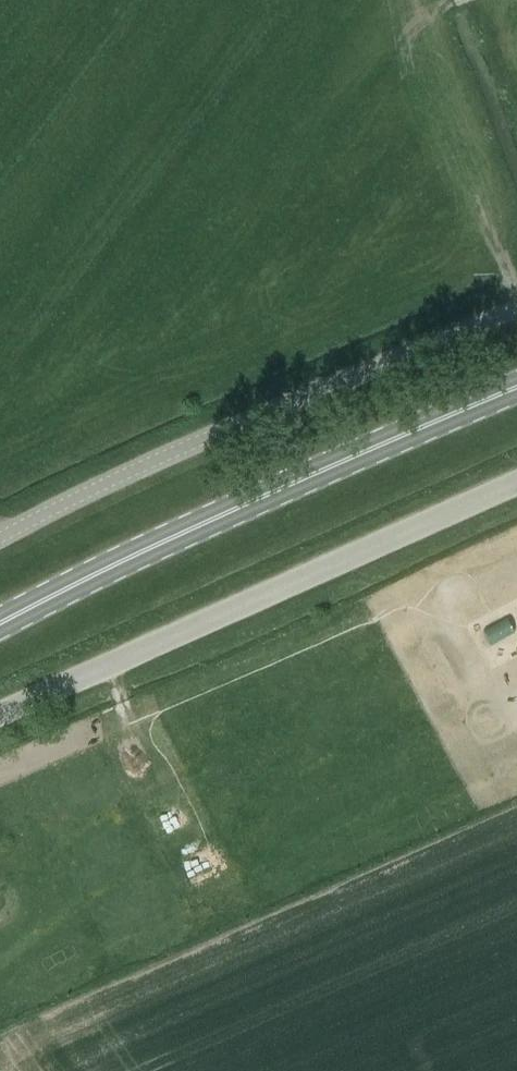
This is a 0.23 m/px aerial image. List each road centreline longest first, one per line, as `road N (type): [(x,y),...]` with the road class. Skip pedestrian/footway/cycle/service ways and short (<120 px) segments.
road 1 (unclassified): [(0,550),(121,486),(516,315)]
road 2 (unclassified): [(0,720),(516,486)]
road 3 (primary): [(516,401),(0,630)]

